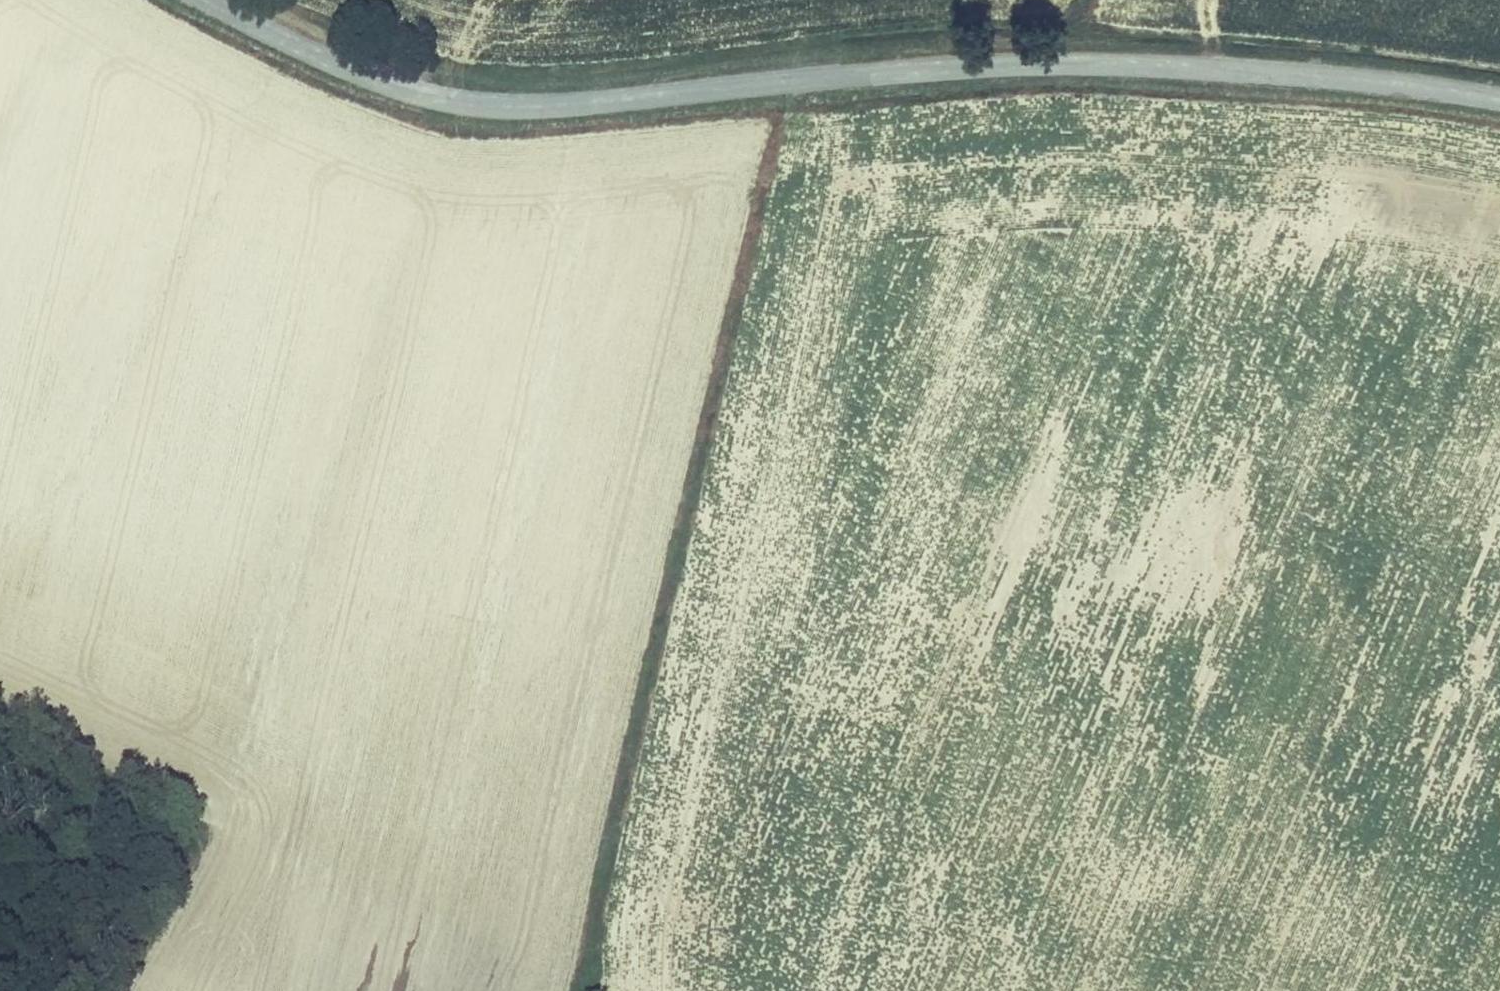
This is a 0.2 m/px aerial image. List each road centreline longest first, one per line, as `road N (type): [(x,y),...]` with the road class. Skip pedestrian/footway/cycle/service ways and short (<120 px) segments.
road 1 (unclassified): [(204,0),(353,74),(491,108),(1032,66),(1243,73),(1499,102)]

